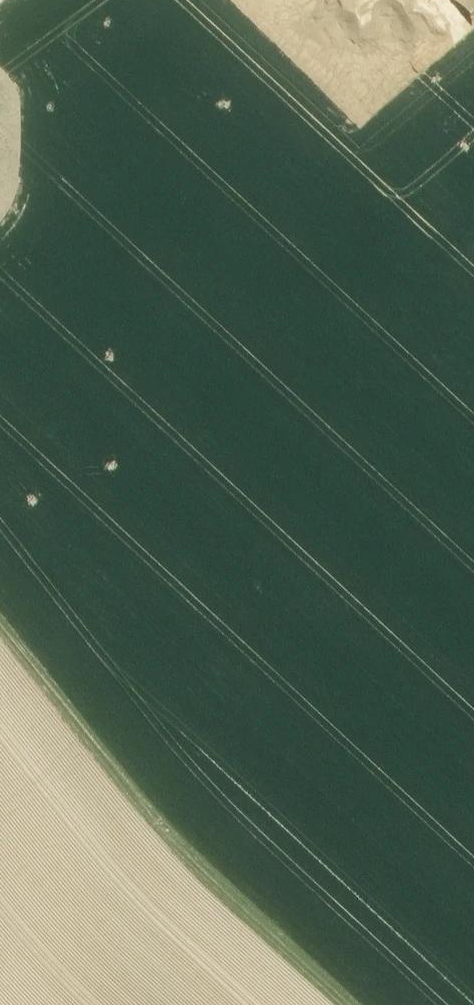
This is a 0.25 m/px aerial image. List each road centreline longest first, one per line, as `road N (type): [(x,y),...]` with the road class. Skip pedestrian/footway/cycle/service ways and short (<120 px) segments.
road 1 (track): [(0,623),(203,866),(353,1004)]

